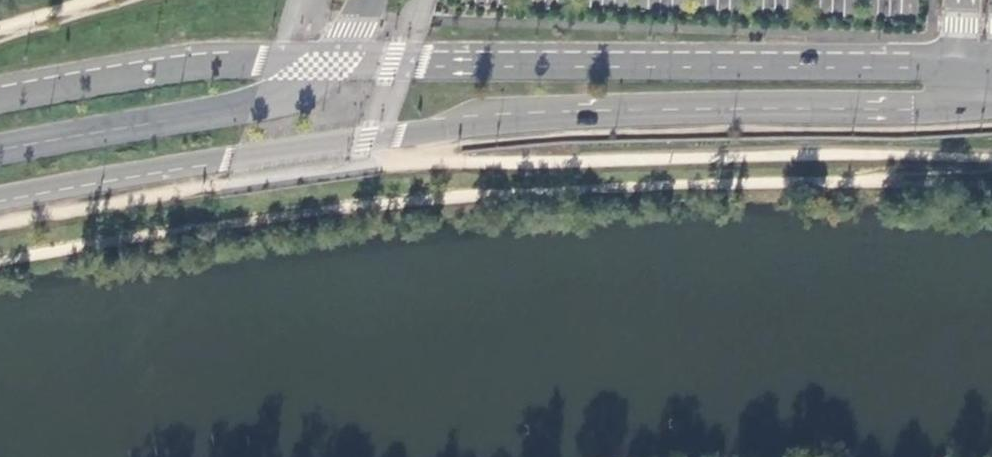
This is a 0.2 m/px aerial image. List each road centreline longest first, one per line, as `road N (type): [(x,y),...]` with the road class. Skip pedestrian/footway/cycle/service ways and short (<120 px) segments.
road 1 (primary): [(0,199),(523,119),(915,109)]
road 2 (primary): [(917,66),(279,58),(180,65),(0,97)]

